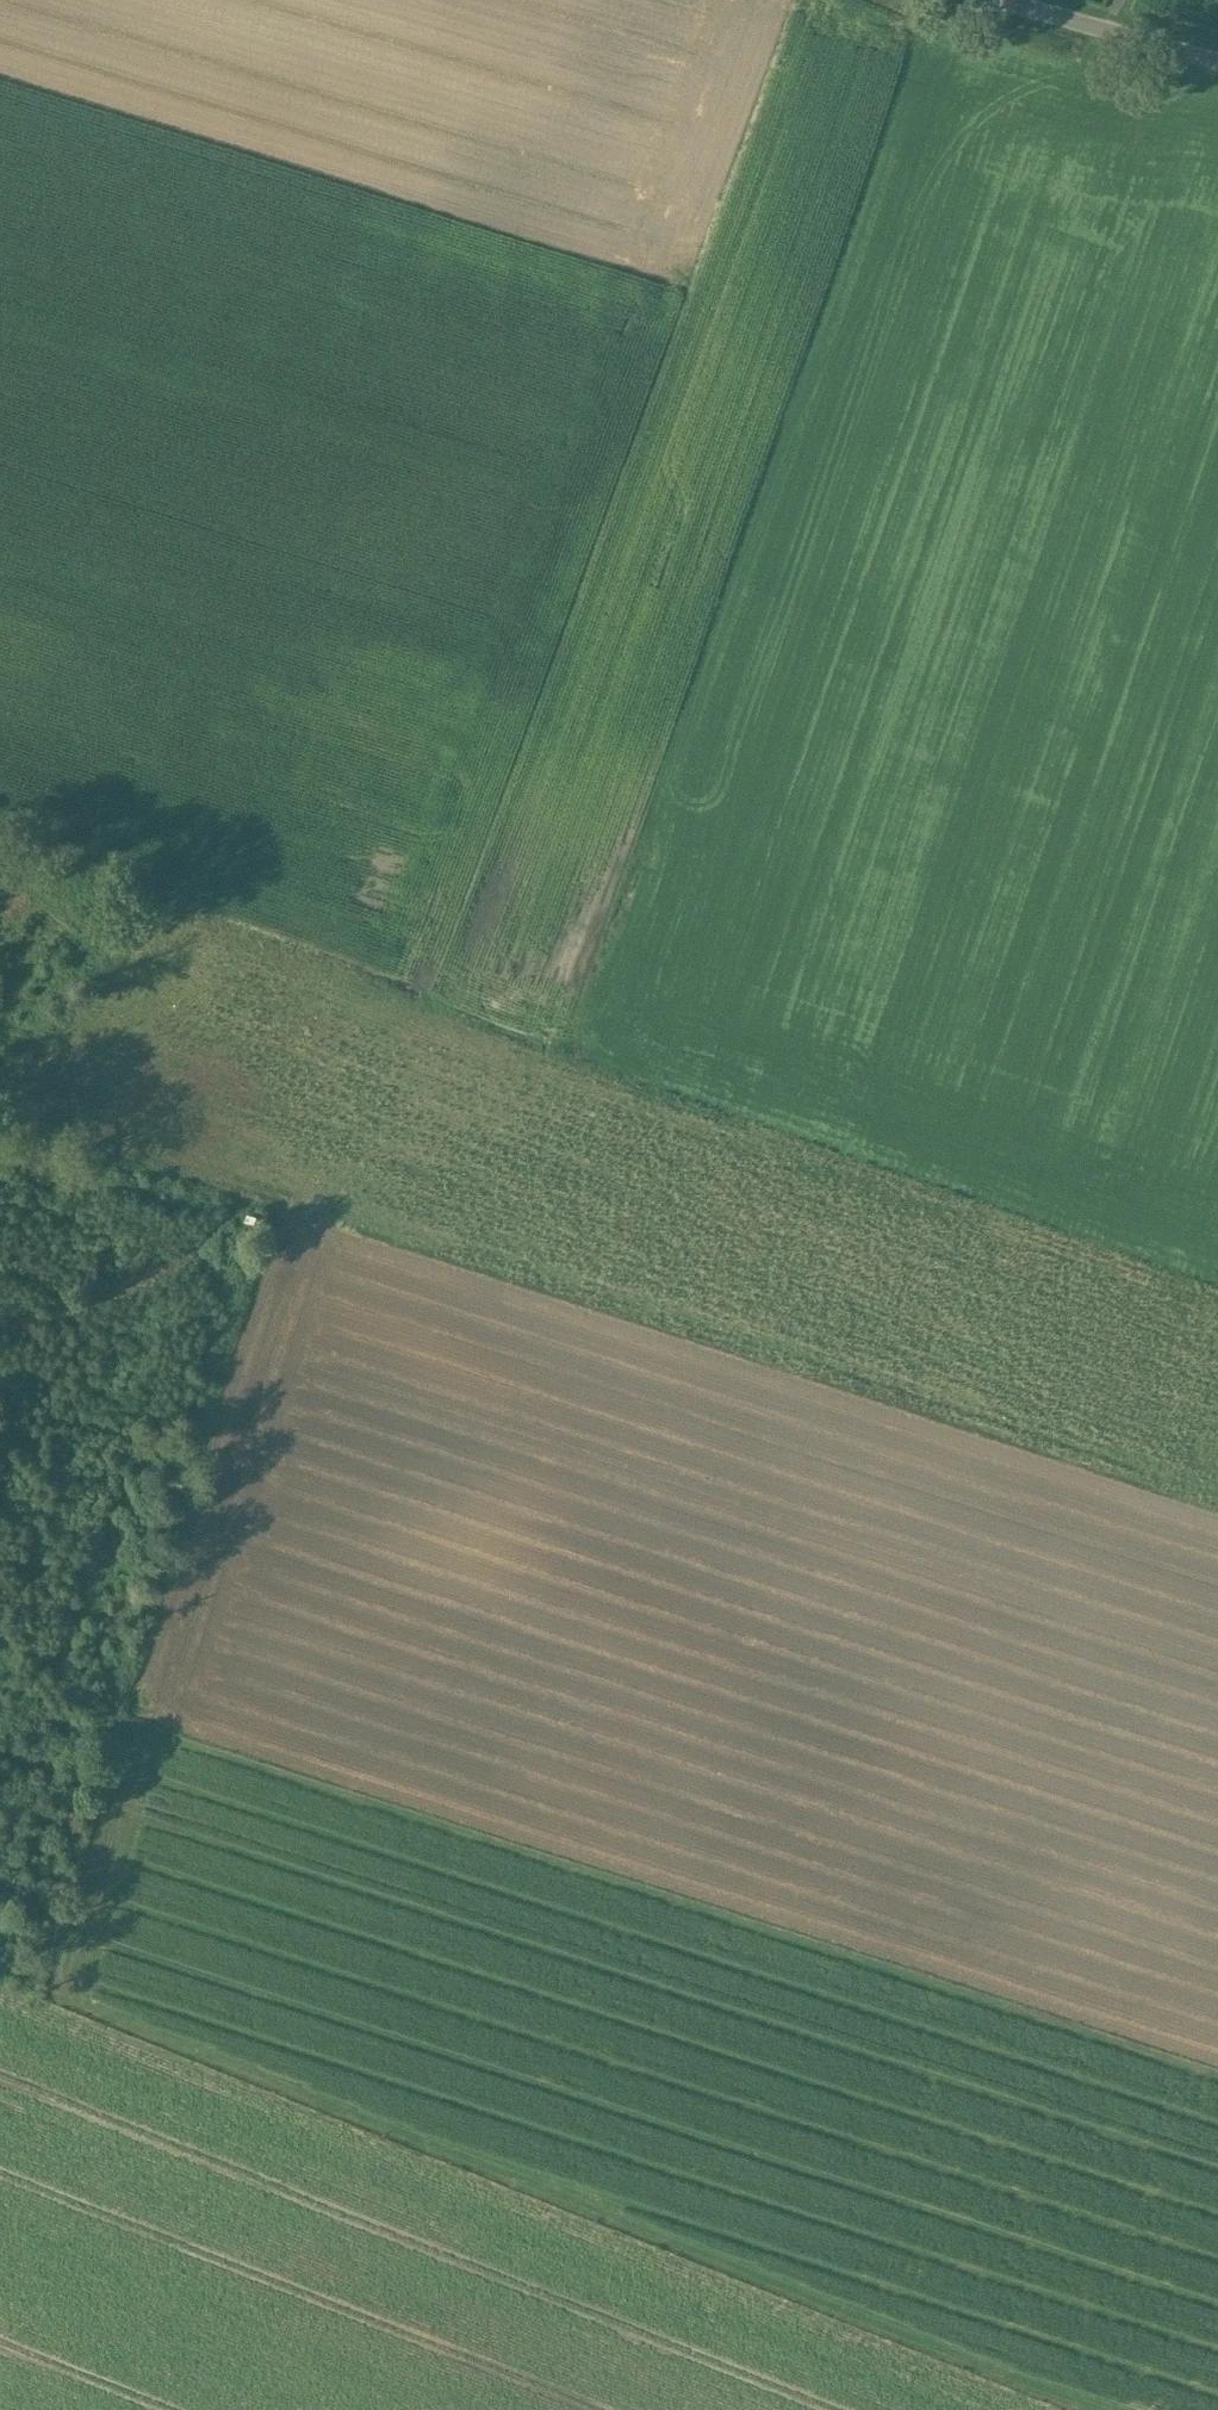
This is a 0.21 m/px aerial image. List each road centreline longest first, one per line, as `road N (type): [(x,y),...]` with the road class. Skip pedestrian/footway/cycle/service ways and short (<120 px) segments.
road 1 (unclassified): [(1217,65),(988,0)]

